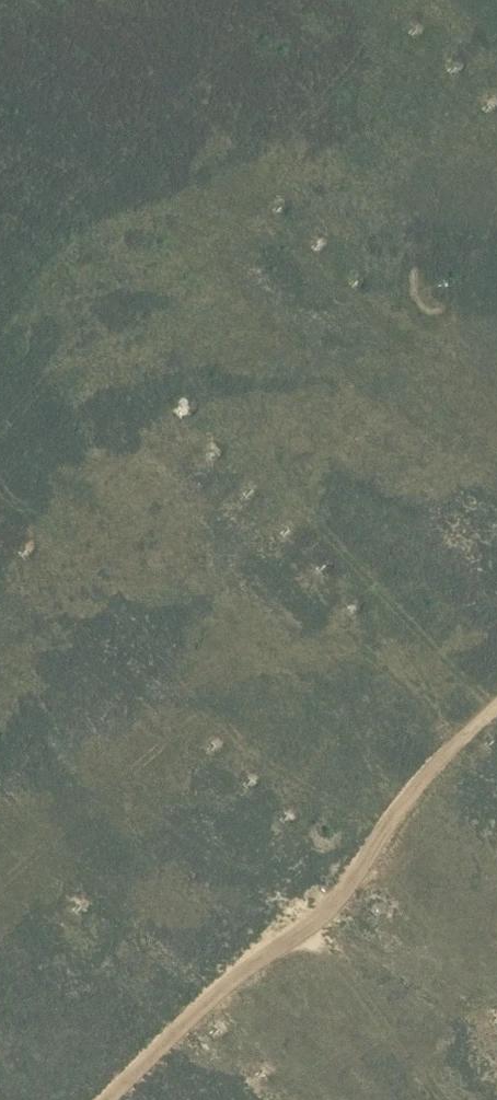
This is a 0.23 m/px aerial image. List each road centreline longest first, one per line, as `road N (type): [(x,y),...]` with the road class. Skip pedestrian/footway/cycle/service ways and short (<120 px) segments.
road 1 (track): [(496,709),(420,780),(341,893),(237,972),(107,1099)]

